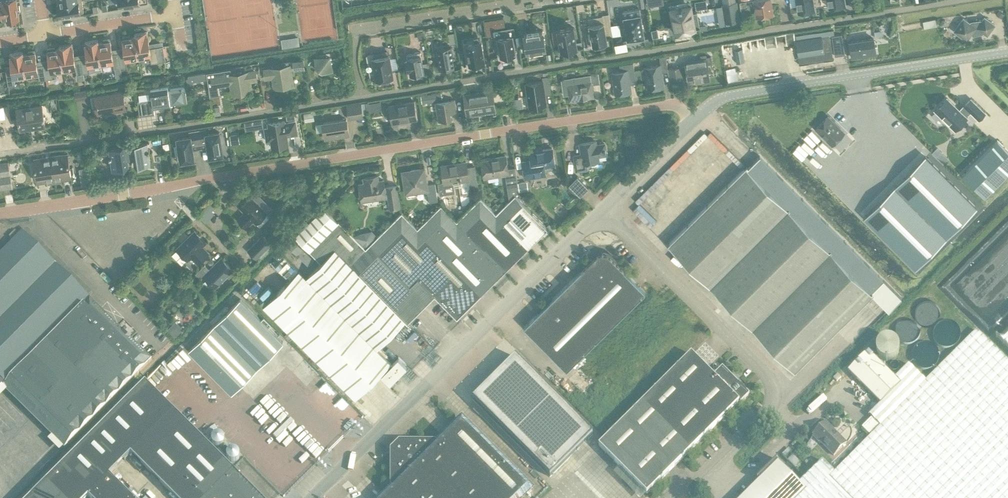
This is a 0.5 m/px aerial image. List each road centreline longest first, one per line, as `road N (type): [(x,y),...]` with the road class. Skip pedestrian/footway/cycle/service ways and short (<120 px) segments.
road 1 (tertiary): [(0,213),(674,103),(687,119)]
road 2 (residential): [(364,96),(961,0)]
road 3 (unclassified): [(316,497),(593,218)]
road 4 (unclassified): [(680,497),(769,405),(769,383),(756,361),(593,218)]
road 5 (residential): [(0,154),(364,96)]
road 6 (tertiary): [(687,119),(711,97),(1007,51)]
road 7 (residential): [(364,96),(357,27),(532,0)]
road 8 (unclassified): [(593,218),(687,119)]
road 9 (residential): [(47,36),(176,14)]

